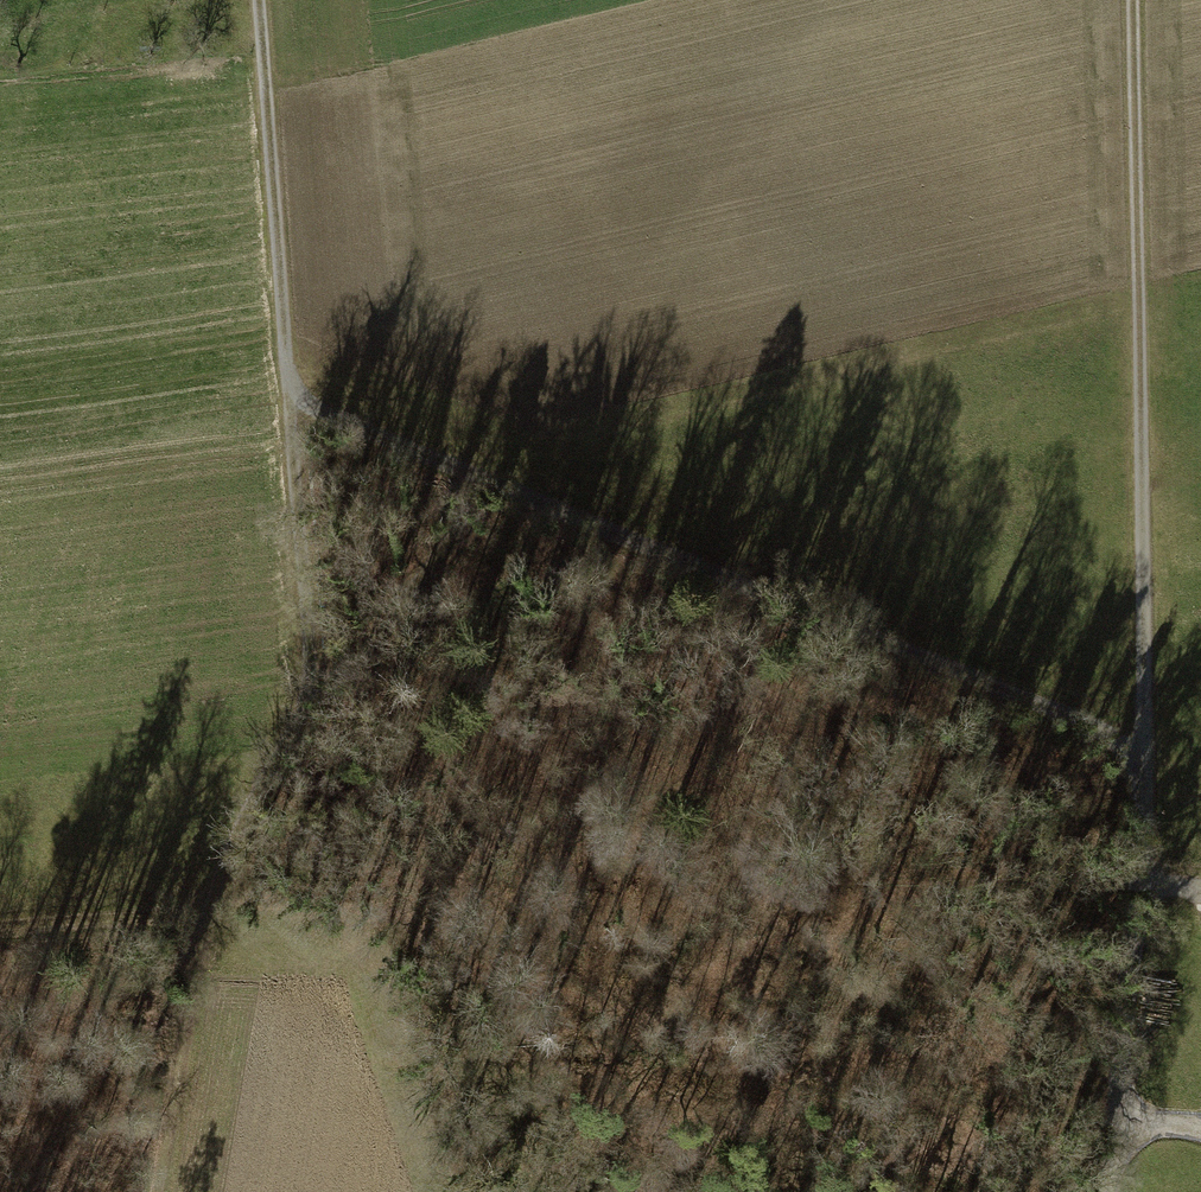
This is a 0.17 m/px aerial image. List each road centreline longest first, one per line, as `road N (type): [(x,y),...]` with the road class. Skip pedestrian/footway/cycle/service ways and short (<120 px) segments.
road 1 (track): [(1153,757),(1140,0)]
road 2 (track): [(1153,757),(506,464)]
road 3 (track): [(320,683),(258,0)]
road 4 (track): [(163,1191),(208,919),(232,849),(320,683)]
road 5 (track): [(1153,757),(1121,1191)]
road 6 (track): [(506,464),(364,652),(320,683)]
road 7 (track): [(506,464),(287,363)]
road 8 (track): [(0,931),(208,919)]

